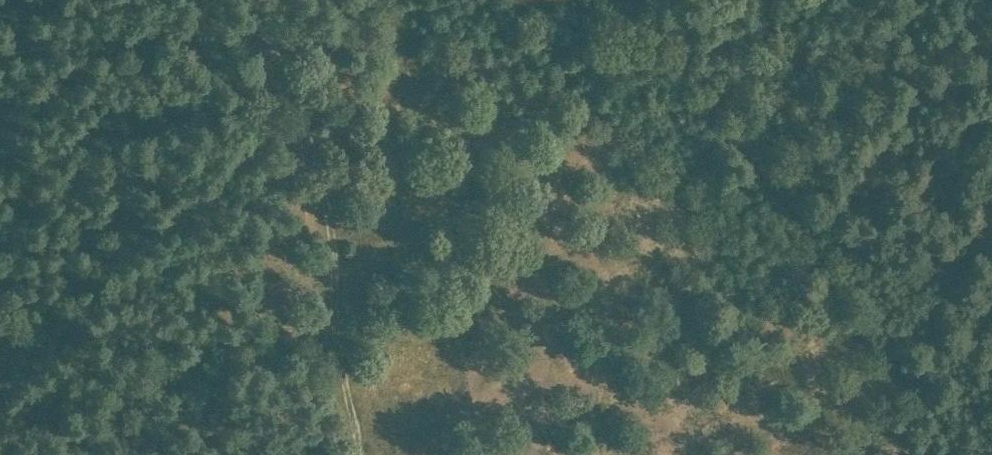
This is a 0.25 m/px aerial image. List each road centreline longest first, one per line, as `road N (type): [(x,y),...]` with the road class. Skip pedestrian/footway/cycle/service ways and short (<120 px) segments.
road 1 (track): [(355,454),(317,174),(288,74),(255,0)]

